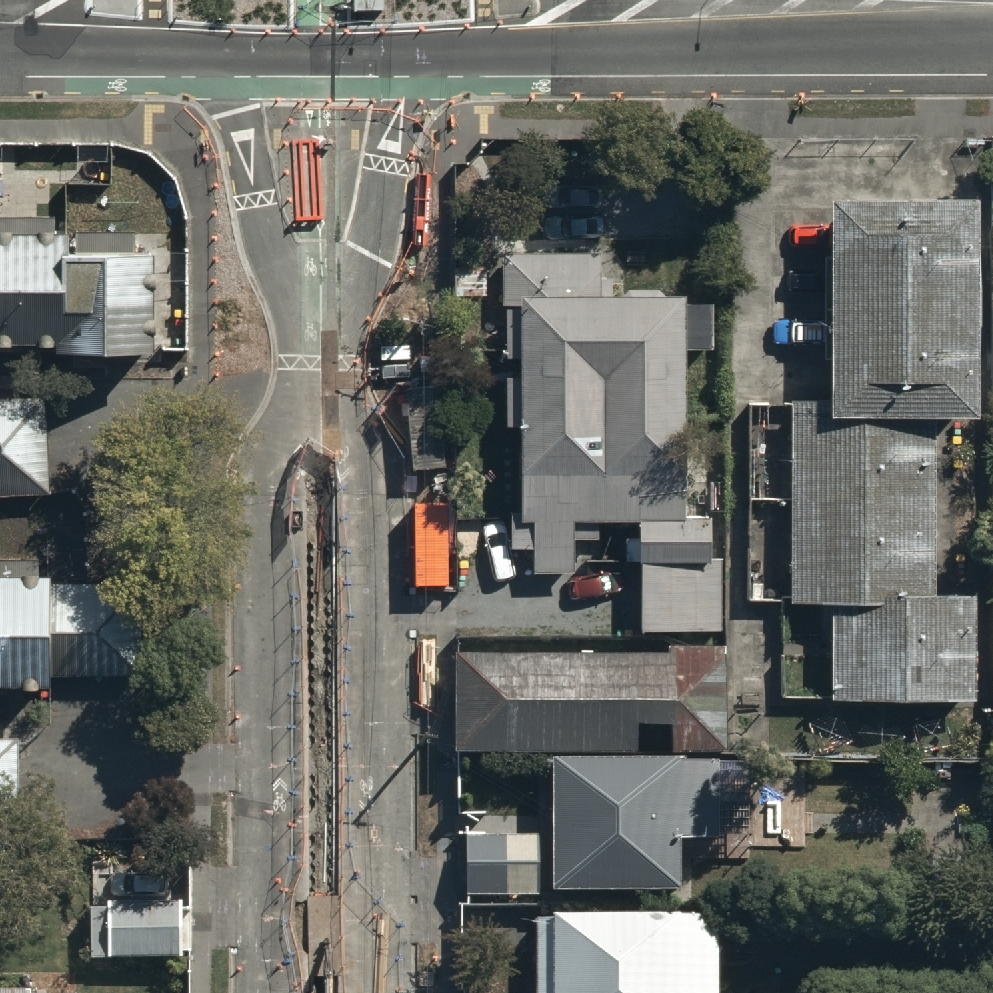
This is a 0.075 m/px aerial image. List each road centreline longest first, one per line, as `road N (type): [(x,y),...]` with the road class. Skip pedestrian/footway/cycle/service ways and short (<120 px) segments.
road 1 (residential): [(323,992),(322,364)]
road 2 (secondary): [(987,4),(540,52),(426,55)]
road 3 (residential): [(426,55),(400,119),(368,253),(322,364)]
road 4 (residential): [(322,364),(255,198),(225,54)]
road 5 (secondary): [(225,54),(0,42)]
road 6 (secondary): [(426,55),(225,54)]

